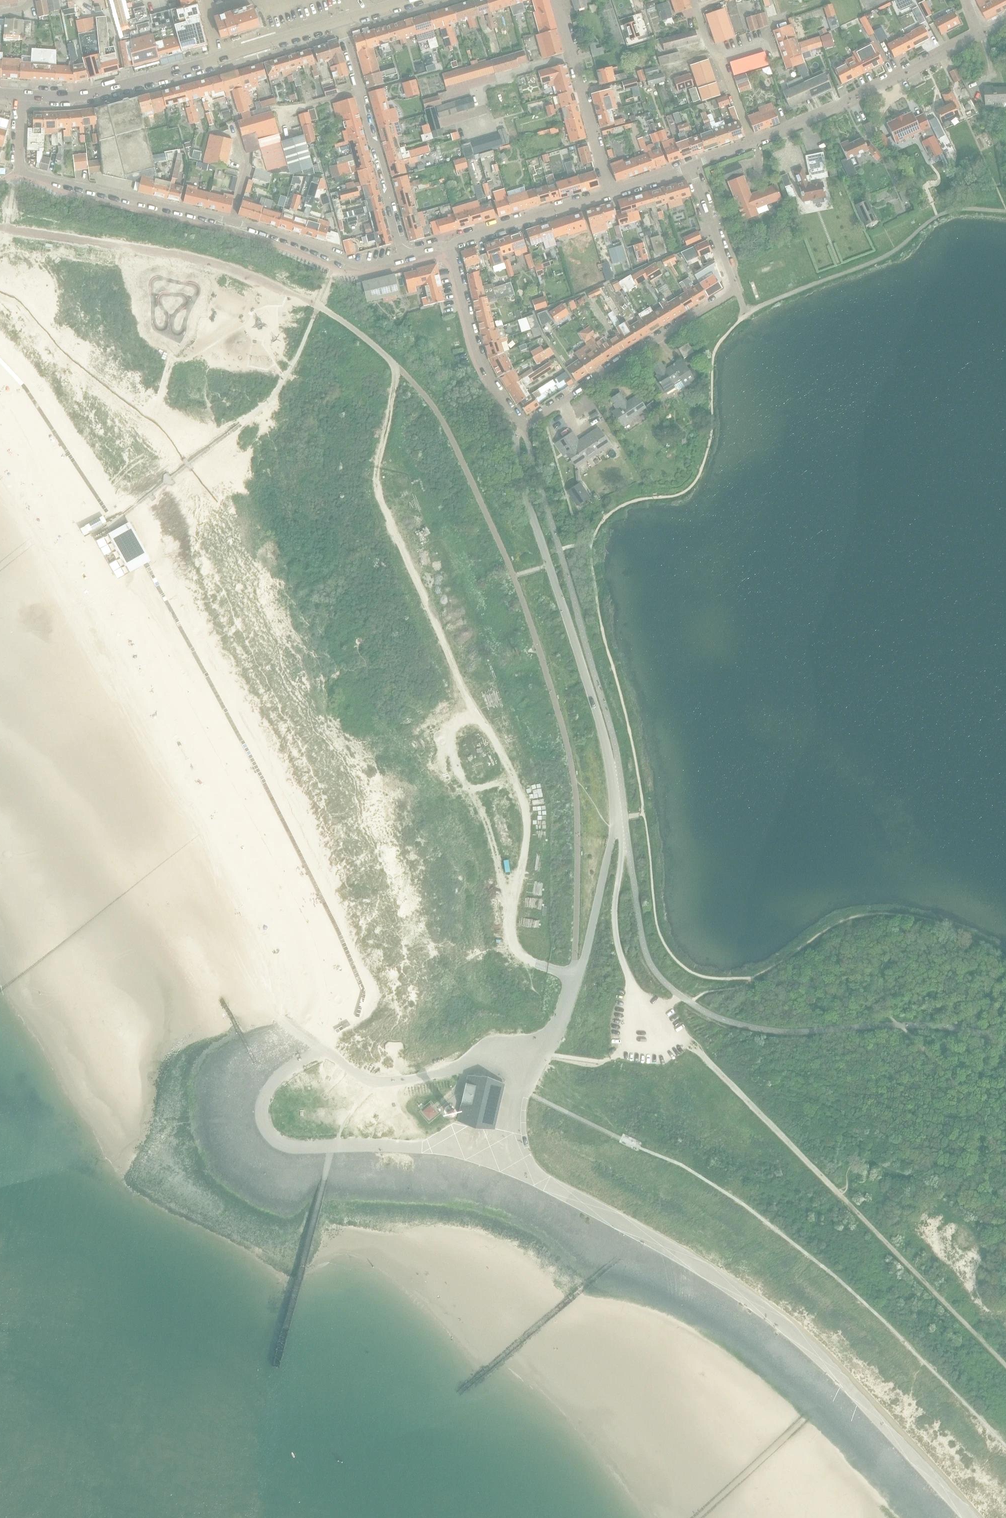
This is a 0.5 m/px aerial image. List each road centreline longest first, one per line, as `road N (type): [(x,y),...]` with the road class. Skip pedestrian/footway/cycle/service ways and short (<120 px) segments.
road 1 (track): [(395,364),(376,478),(380,504),(526,812),(515,954),(574,975)]
road 2 (unclassified): [(516,447),(603,728),(616,817),(572,993),(541,1052)]
road 3 (unclassified): [(508,1125),(519,1157),(544,1181),(768,1312),(966,1517)]
road 4 (residential): [(21,96),(19,170),(28,174),(281,235),(355,265),(402,256)]
road 5 (unclassified): [(319,1051),(265,1096),(264,1126),(277,1143),(462,1151),(492,1146),(508,1125)]
road 6 (residential): [(735,287),(529,424),(518,424)]
road 7 (residential): [(752,144),(981,35)]
road 8 (track): [(473,706),(448,736),(489,829),(511,937)]
road 9 (residential): [(402,256),(342,20)]
road 10 (unclassified): [(541,1052),(503,1052),(462,1069),(380,1083),(319,1051)]
road 11 (secondary): [(21,96),(78,97),(218,59)]
road 12 (residential): [(609,192),(560,0)]
road 13 (residential): [(518,424),(477,355),(449,244)]
road 14 (residential): [(449,244),(609,192)]
road 15 (residential): [(752,144),(693,0)]
road 16 (secondary): [(218,59),(342,20)]
road 17 (residential): [(735,287),(691,166)]

